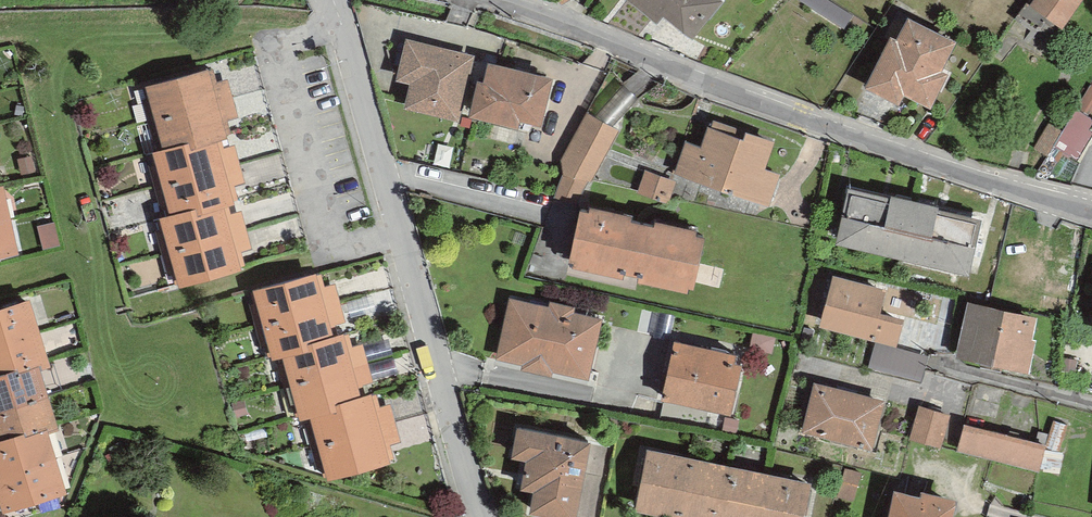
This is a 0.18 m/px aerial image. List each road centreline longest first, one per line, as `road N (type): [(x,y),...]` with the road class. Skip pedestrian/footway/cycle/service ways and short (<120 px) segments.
road 1 (residential): [(506,0),(742,95),(1091,210)]
road 2 (residential): [(487,516),(332,0)]
road 3 (residential): [(1091,404),(939,365)]

